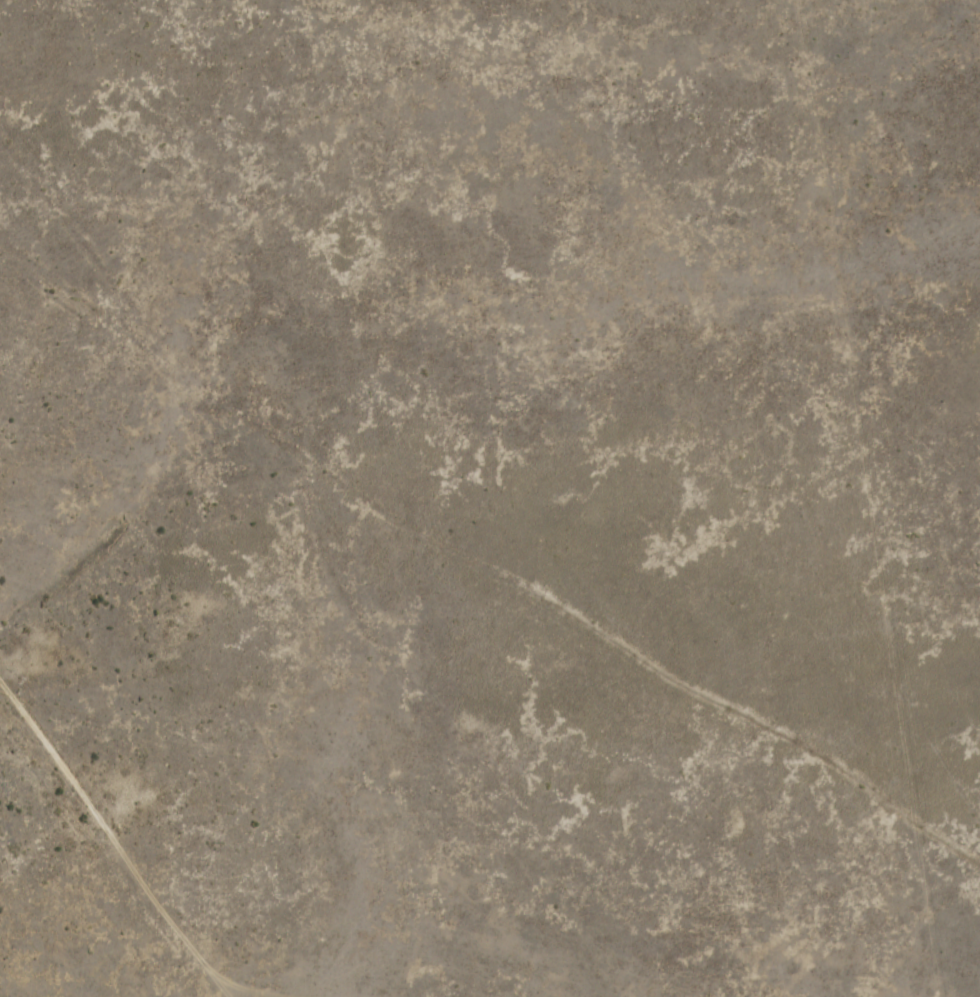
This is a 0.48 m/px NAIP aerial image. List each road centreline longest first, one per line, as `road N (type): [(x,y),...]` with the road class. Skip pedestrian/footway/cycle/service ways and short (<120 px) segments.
road 1 (residential): [(0,714),(220,996)]

